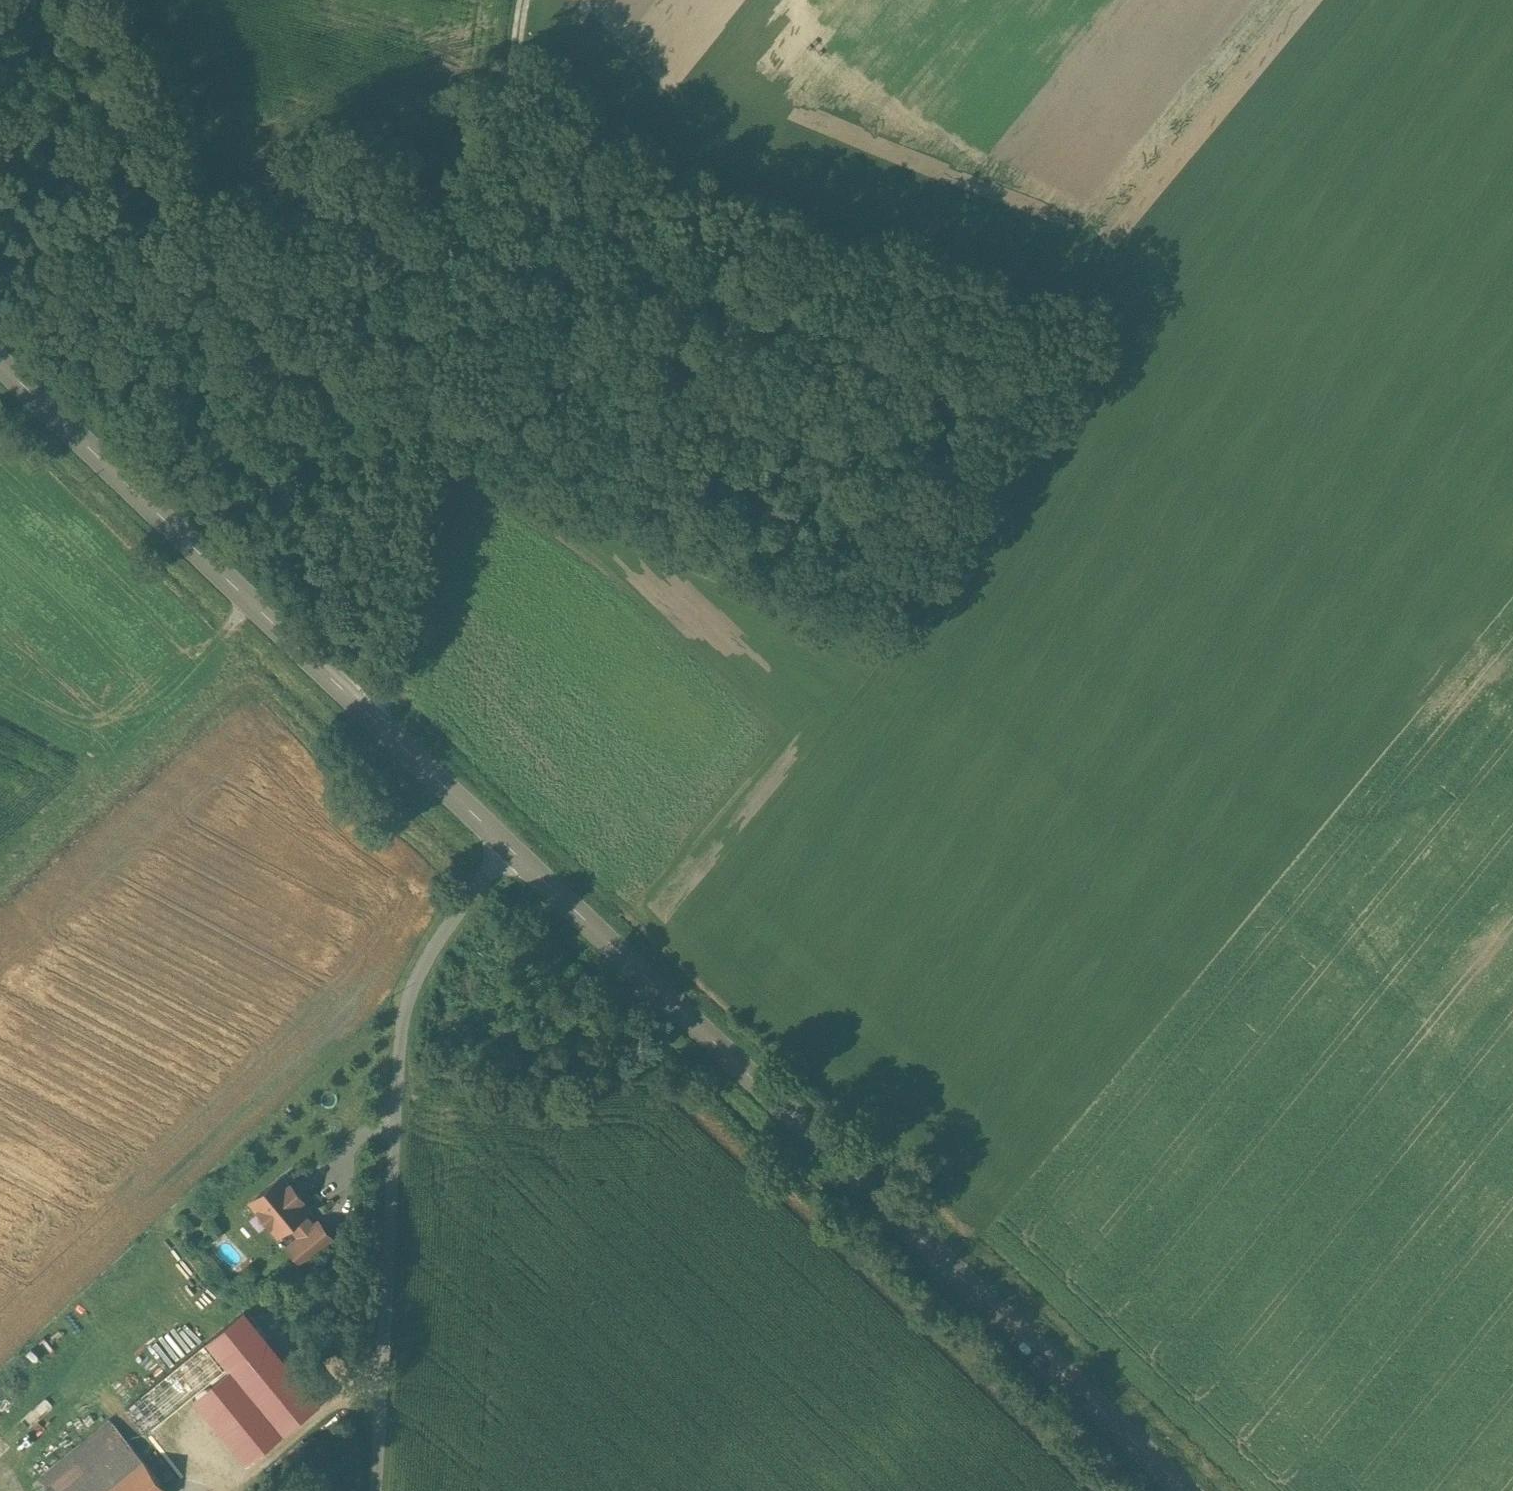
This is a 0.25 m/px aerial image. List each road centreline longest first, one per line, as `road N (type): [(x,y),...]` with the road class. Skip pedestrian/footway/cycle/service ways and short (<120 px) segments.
road 1 (tertiary): [(1193,1490),(512,855)]
road 2 (track): [(374,723),(404,659),(434,433),(529,0)]
road 3 (tertiary): [(512,855),(0,362)]
road 4 (unclassified): [(378,1490),(403,1045),(434,953),(512,855)]

